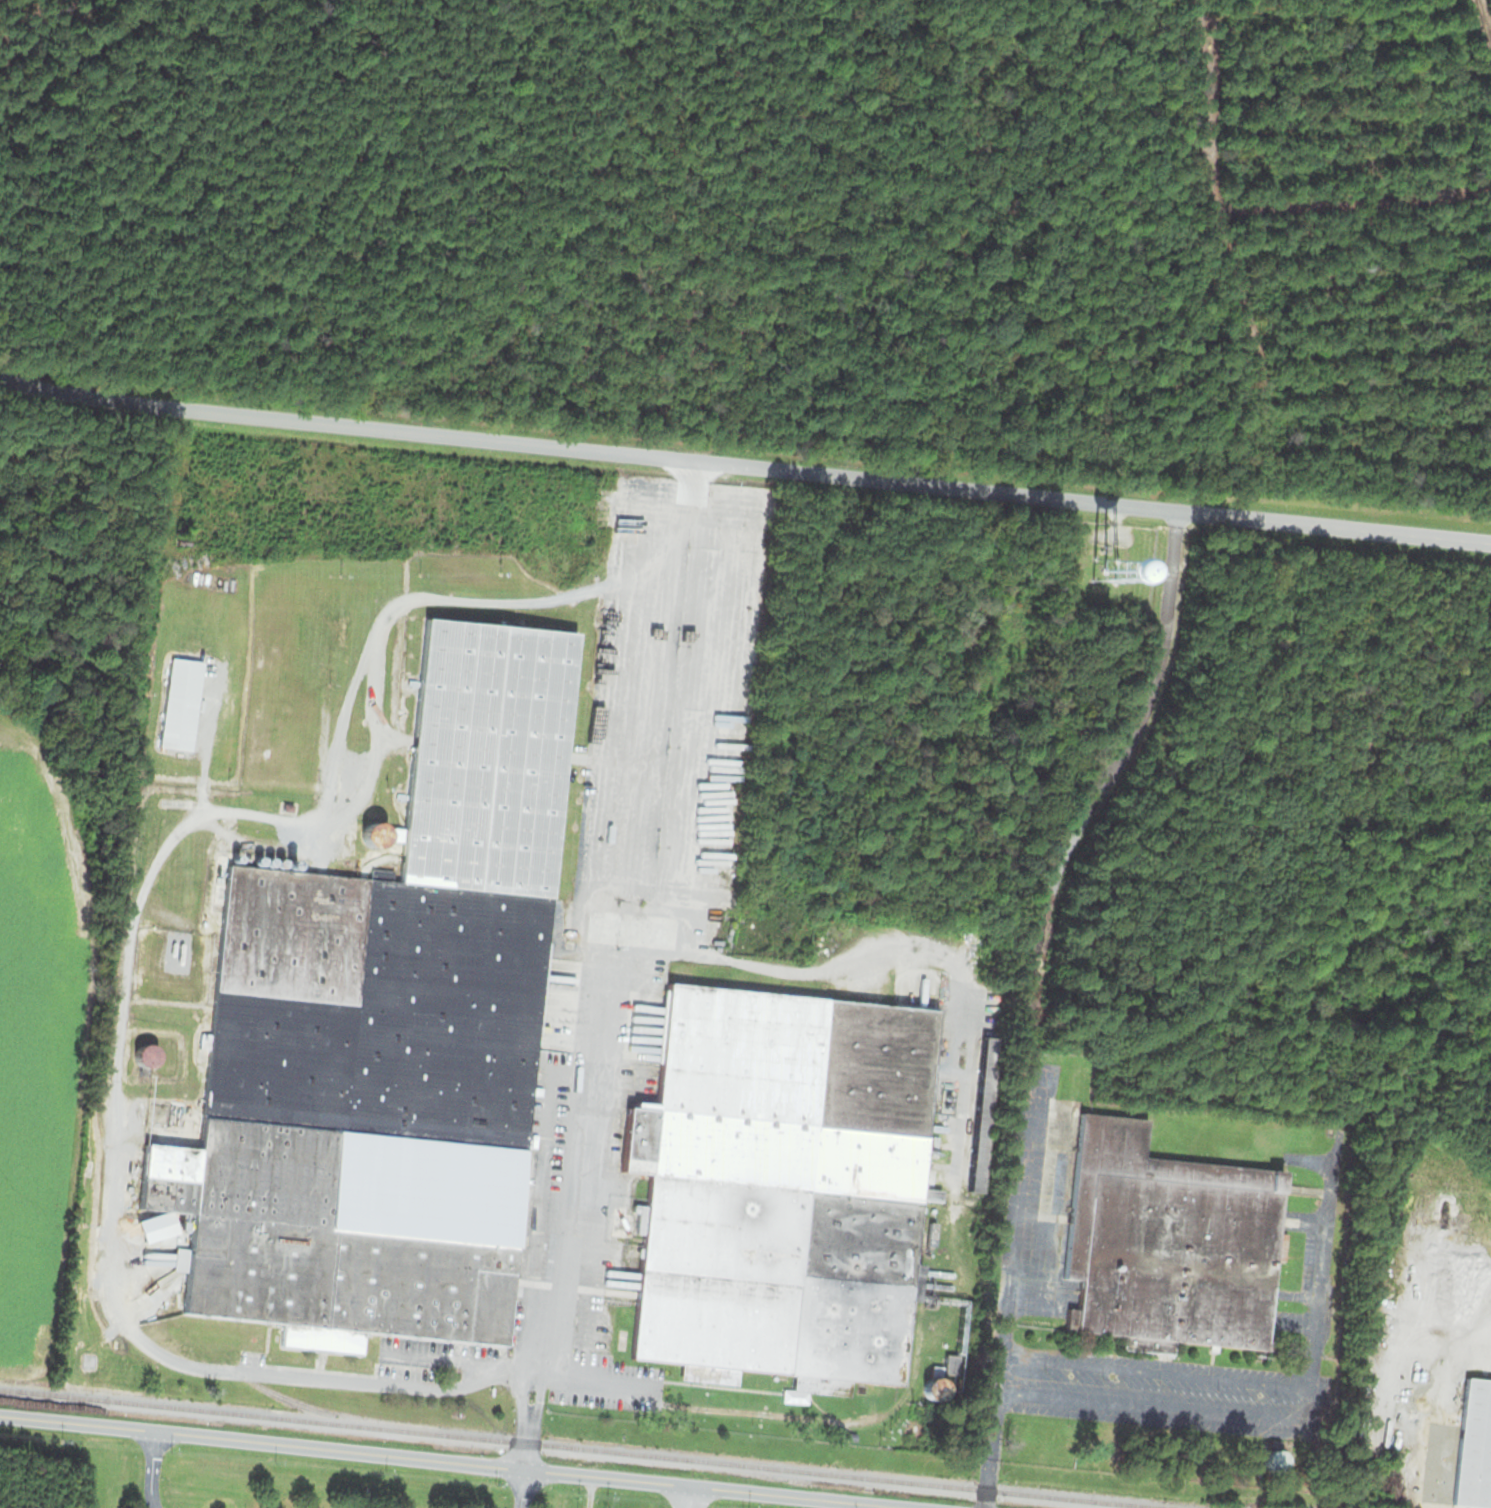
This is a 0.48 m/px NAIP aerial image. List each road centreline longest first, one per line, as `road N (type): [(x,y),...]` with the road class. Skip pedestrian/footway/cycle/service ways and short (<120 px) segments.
road 1 (residential): [(0,379),(209,411),(1490,543)]
road 2 (tertiary): [(905,1507),(0,1414)]
road 3 (residential): [(1176,510),(1150,687),(1045,885),(1031,960),(1030,1042)]

